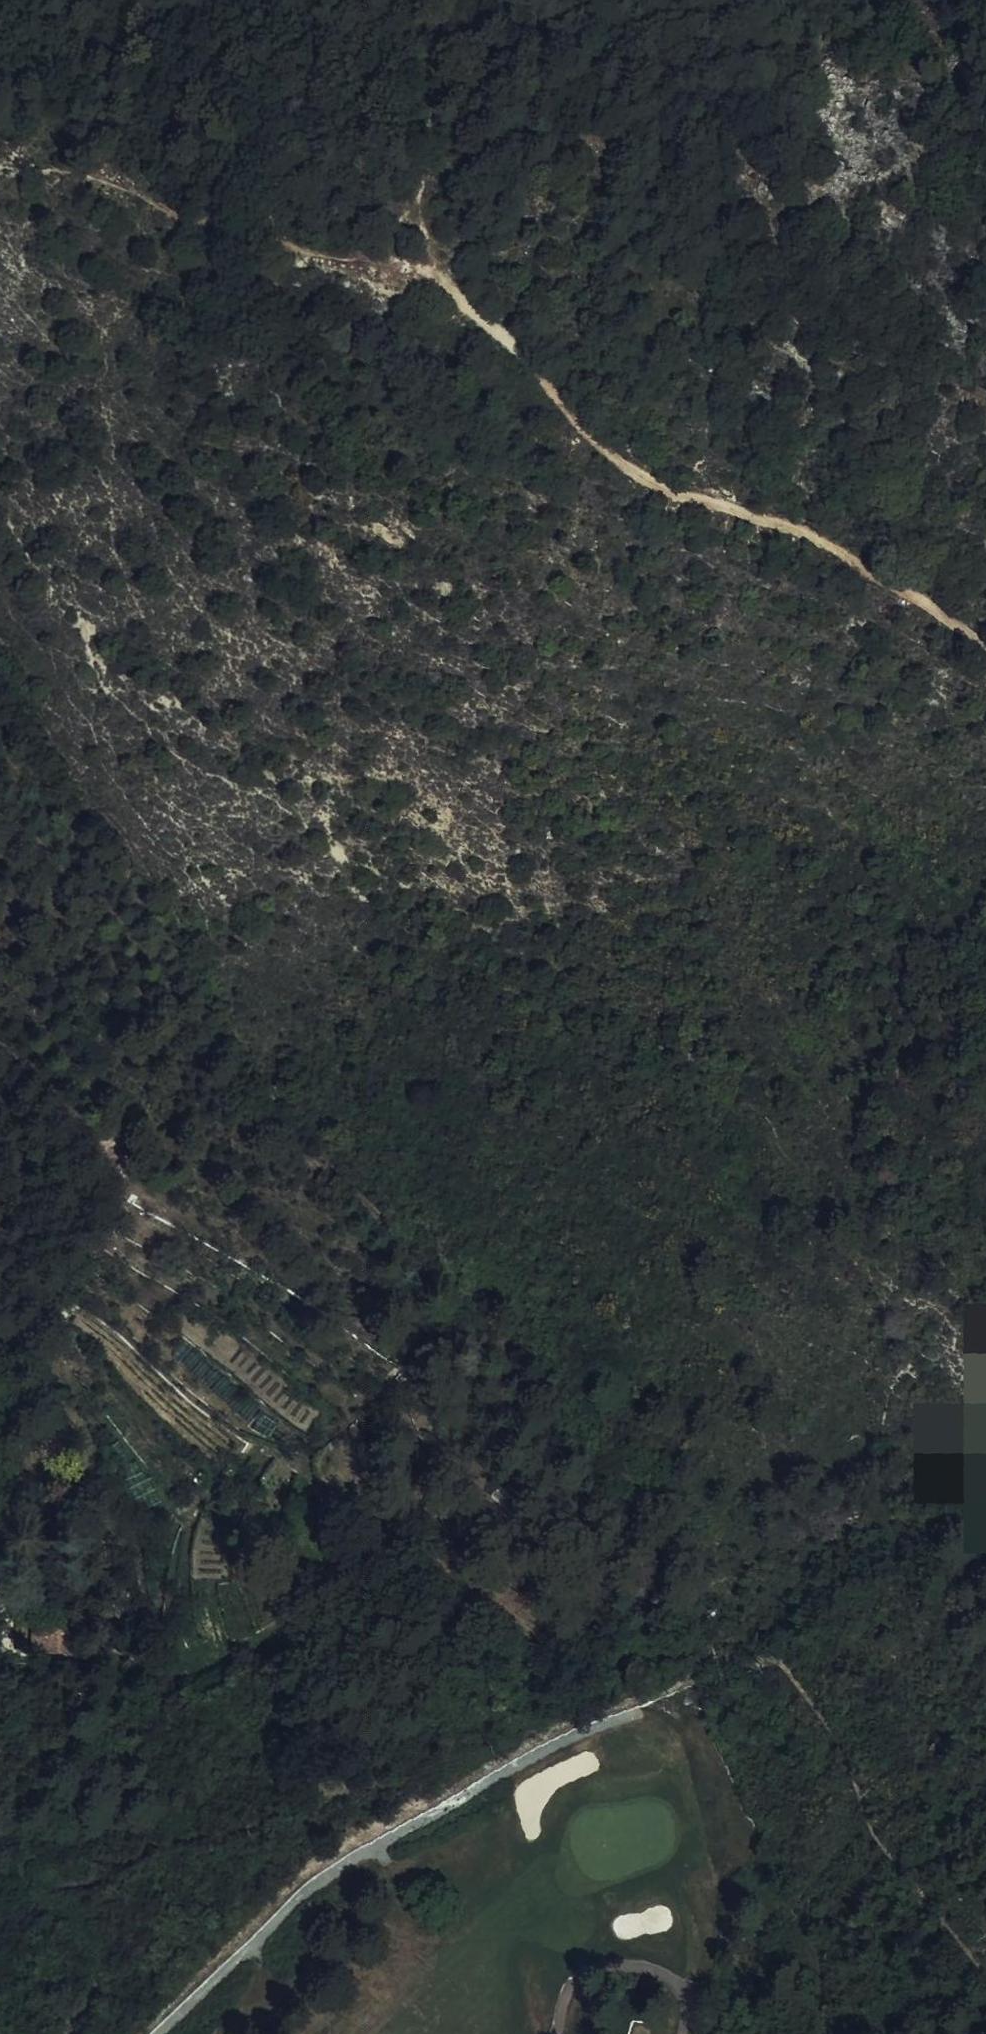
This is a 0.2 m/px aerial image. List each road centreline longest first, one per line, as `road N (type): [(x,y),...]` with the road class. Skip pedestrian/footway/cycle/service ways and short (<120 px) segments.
road 1 (track): [(432,268),(614,455),(666,488),(857,563),(933,608),(985,653)]
road 2 (track): [(161,2033),(349,1856),(494,1771),(617,1716)]

